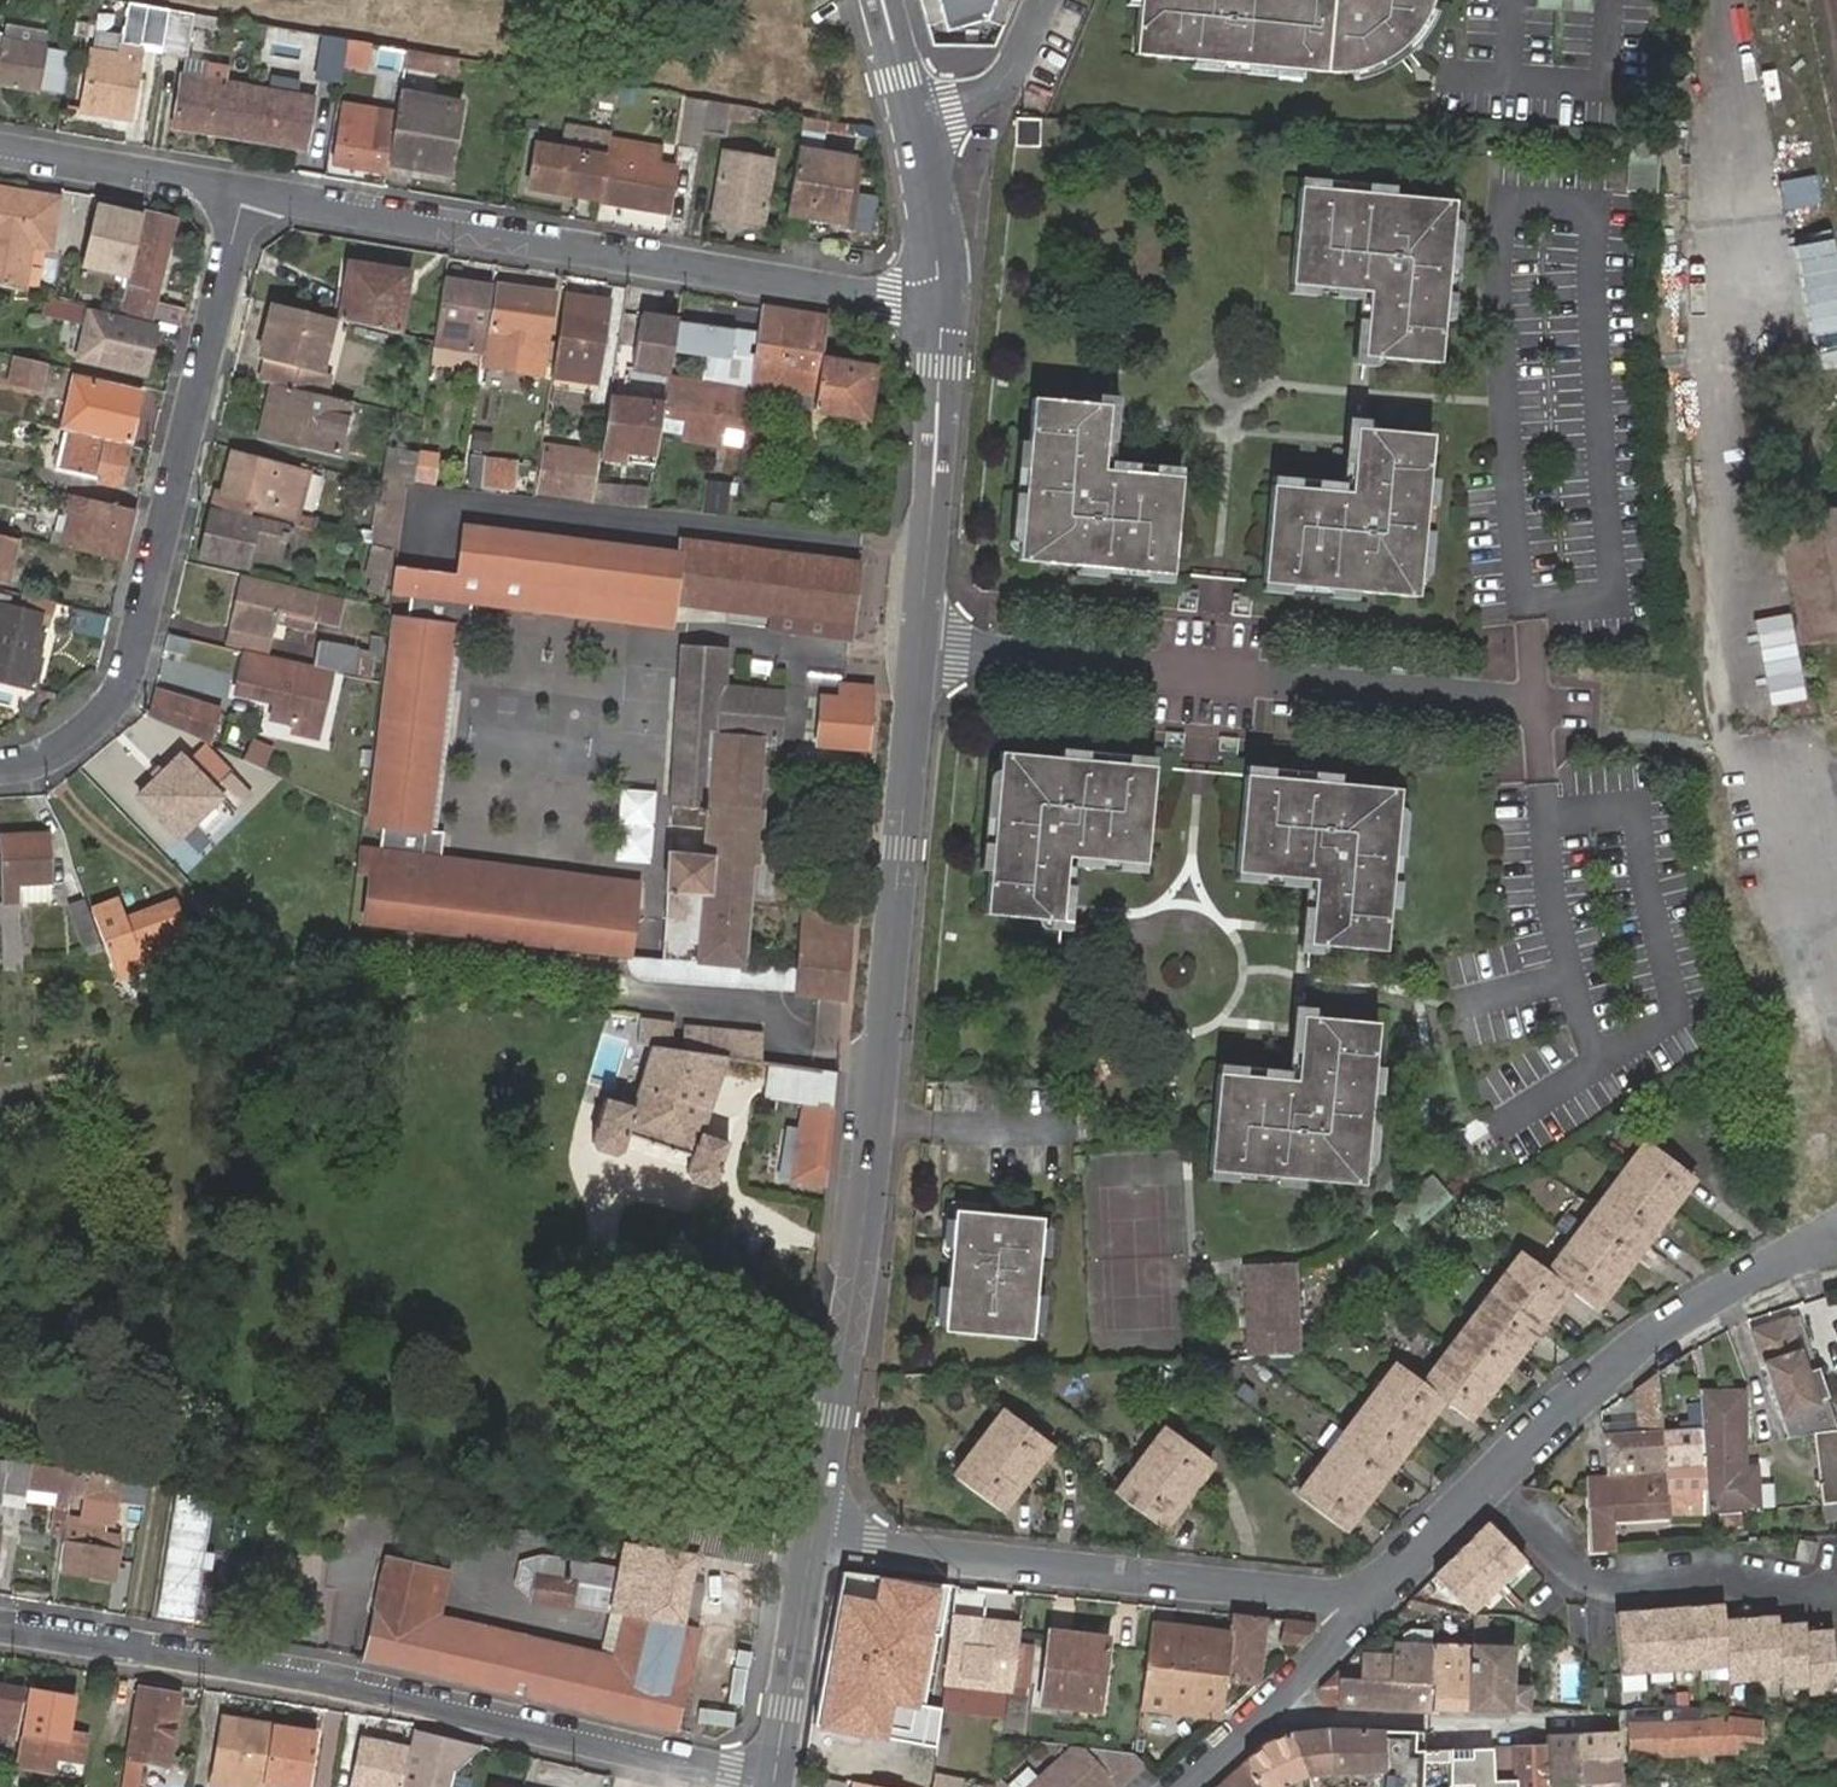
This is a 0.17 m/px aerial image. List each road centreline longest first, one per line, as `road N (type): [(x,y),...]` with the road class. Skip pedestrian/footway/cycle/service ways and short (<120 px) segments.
road 1 (tertiary): [(921,650),(867,1192),(814,1535)]
road 2 (residential): [(0,1632),(334,1686),(776,1782)]
road 3 (residential): [(245,192),(893,301),(941,302)]
road 4 (residential): [(0,765),(33,761),(108,713),(137,660),(245,192)]
road 5 (residential): [(1353,1620),(1565,1408),(1669,1322),(1836,1229)]
road 6 (residential): [(921,650),(1539,704)]
road 7 (residential): [(1353,1620),(1320,1597),(814,1535)]
road 8 (tertiary): [(941,302),(921,650)]
road 9 (tertiary): [(814,1535),(776,1782)]
road 10 (residential): [(0,149),(245,192)]
road 11 (residential): [(1181,1786),(1353,1620)]
road 12 (tertiary): [(908,108),(941,302)]
road 13 (residential): [(908,108),(1002,79),(1043,0)]
road 14 (residential): [(1836,914),(1800,749)]

